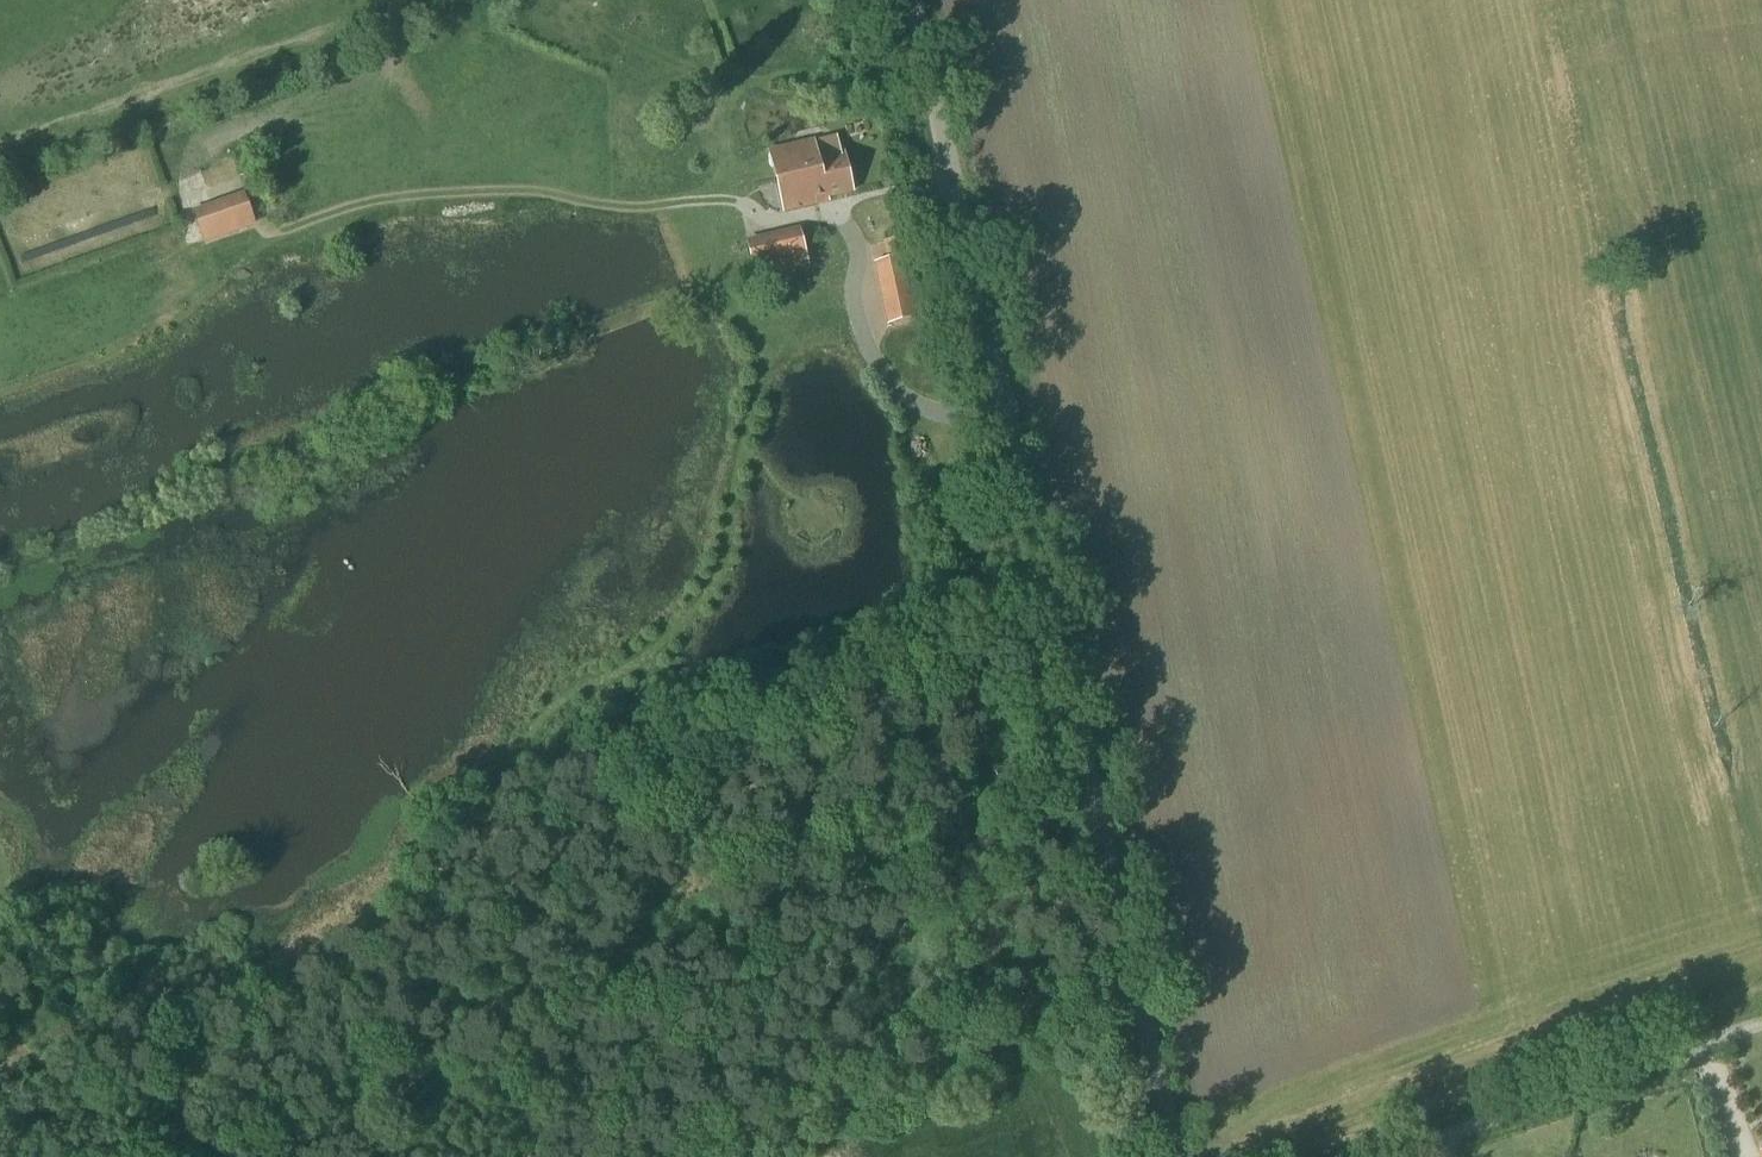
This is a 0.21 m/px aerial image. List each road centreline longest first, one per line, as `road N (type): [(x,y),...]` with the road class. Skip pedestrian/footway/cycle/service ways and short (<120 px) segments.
road 1 (unclassified): [(1191,1156),(922,0)]
road 2 (unclassified): [(1288,1156),(1761,988)]

